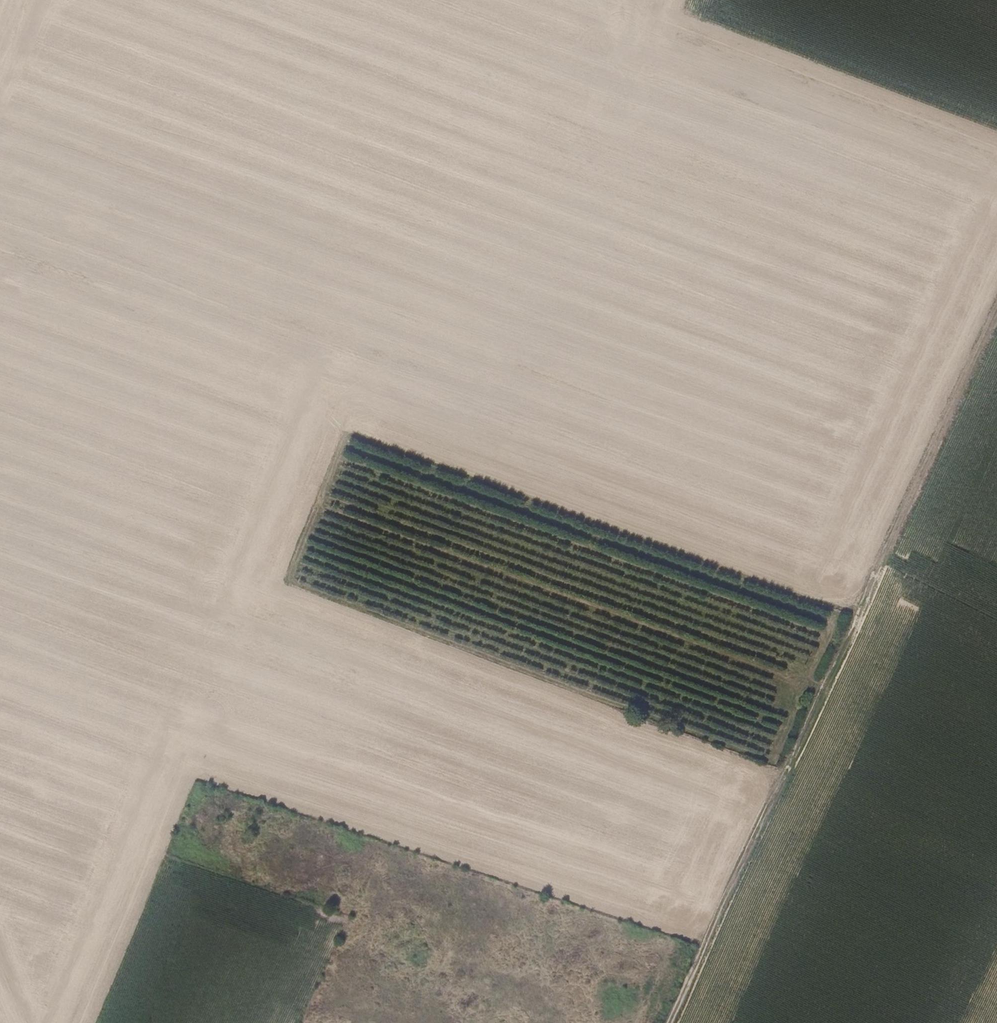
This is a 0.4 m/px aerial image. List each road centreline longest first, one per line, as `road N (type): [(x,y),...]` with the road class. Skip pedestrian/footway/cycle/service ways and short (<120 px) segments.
road 1 (track): [(996,301),(664,1022)]

